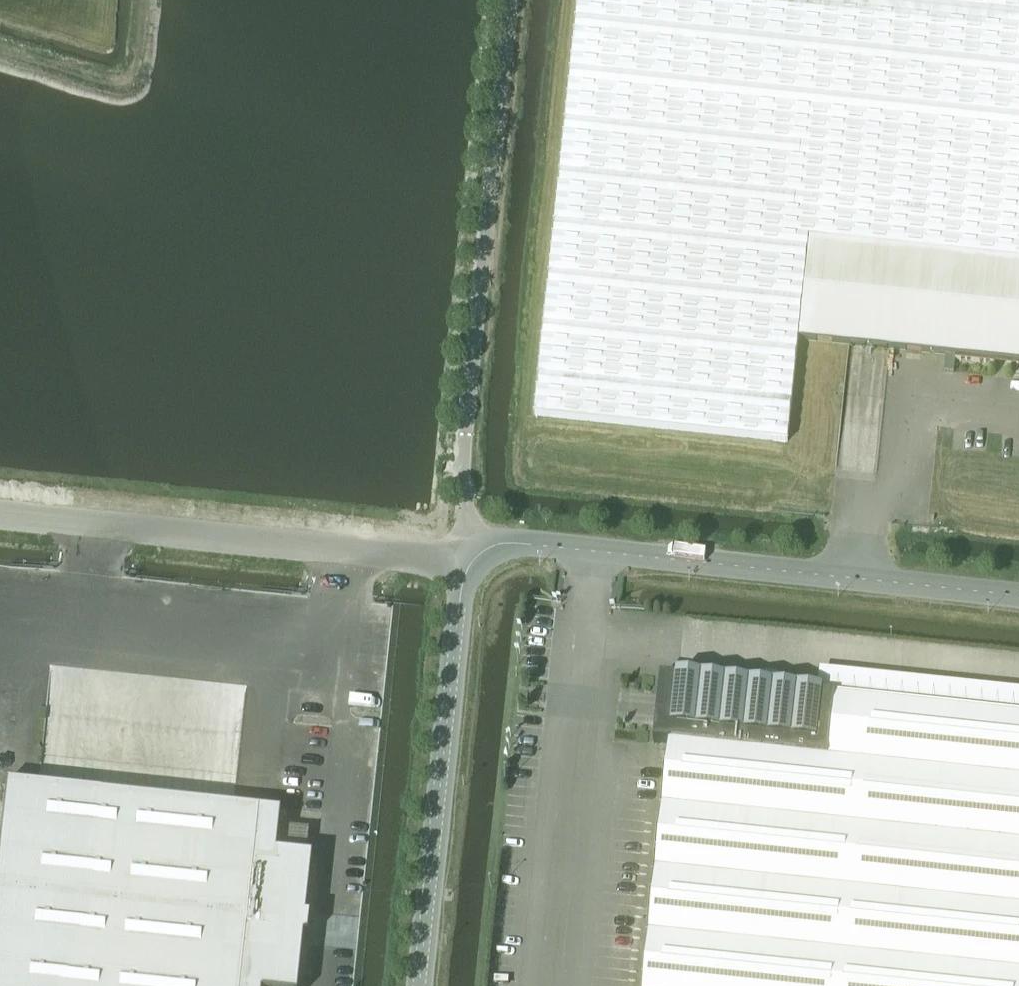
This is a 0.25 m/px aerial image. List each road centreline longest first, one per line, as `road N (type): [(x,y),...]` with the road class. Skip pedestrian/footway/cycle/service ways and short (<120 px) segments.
road 1 (unclassified): [(465,556),(521,545),(1018,600)]
road 2 (unclassified): [(465,556),(0,511)]
road 3 (unclassified): [(421,985),(465,556)]

